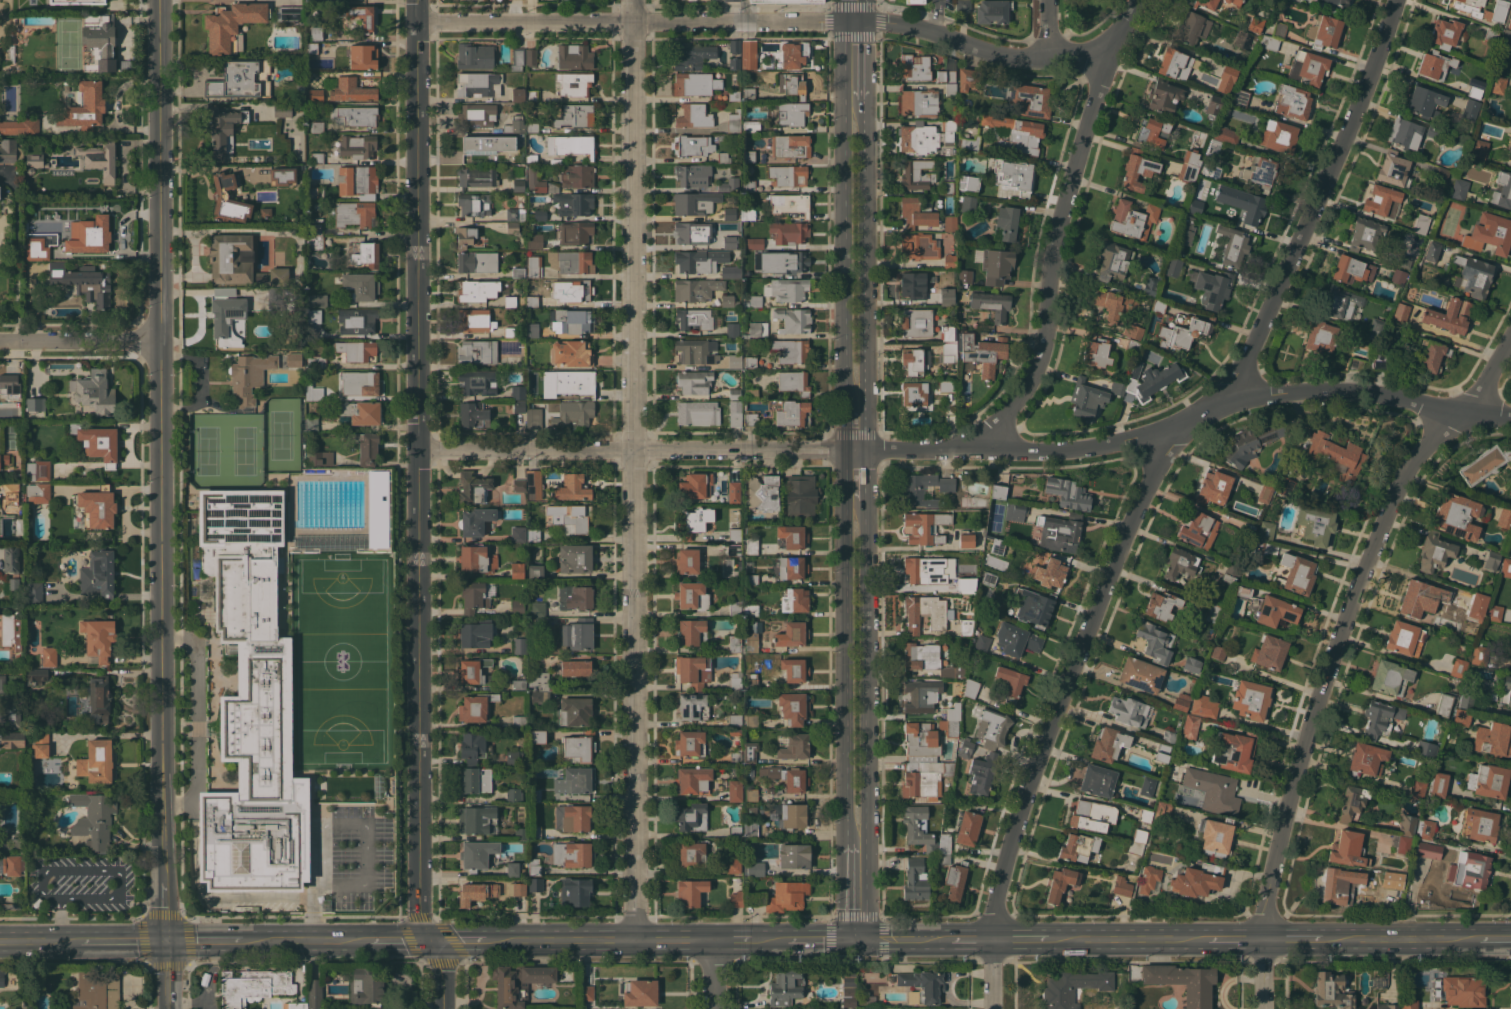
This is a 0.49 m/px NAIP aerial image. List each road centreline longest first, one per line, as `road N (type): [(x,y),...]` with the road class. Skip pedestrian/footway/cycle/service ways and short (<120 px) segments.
road 1 (residential): [(1397,0),(1346,140),(1251,352),(1221,398),(1152,469),(996,885),(992,1008)]
road 2 (residential): [(1510,417),(1332,389),(1266,399),(1130,440),(1053,449),(417,450)]
road 3 (tertiary): [(415,21),(418,909),(439,970),(441,1008)]
road 4 (residential): [(629,23),(635,936)]
road 5 (residential): [(1105,58),(1006,55),(888,22),(415,21)]
road 6 (residential): [(1510,325),(1478,382),(1401,474),(1383,512),(1278,830),(1258,935)]
road 7 (tertiary): [(853,21),(857,631)]
road 8 (secondary): [(162,340),(166,938)]
road 9 (residential): [(962,450),(1008,409),(1041,355),(1056,232),(1105,58),(1141,0)]
road 10 (secondary): [(159,0),(162,340)]
road 11 (tertiary): [(857,631),(859,937)]
road 12 (residential): [(162,340),(0,341)]
road 13 (secondary): [(1203,936),(1054,939)]
road 14 (secondary): [(1471,937),(1331,936)]

